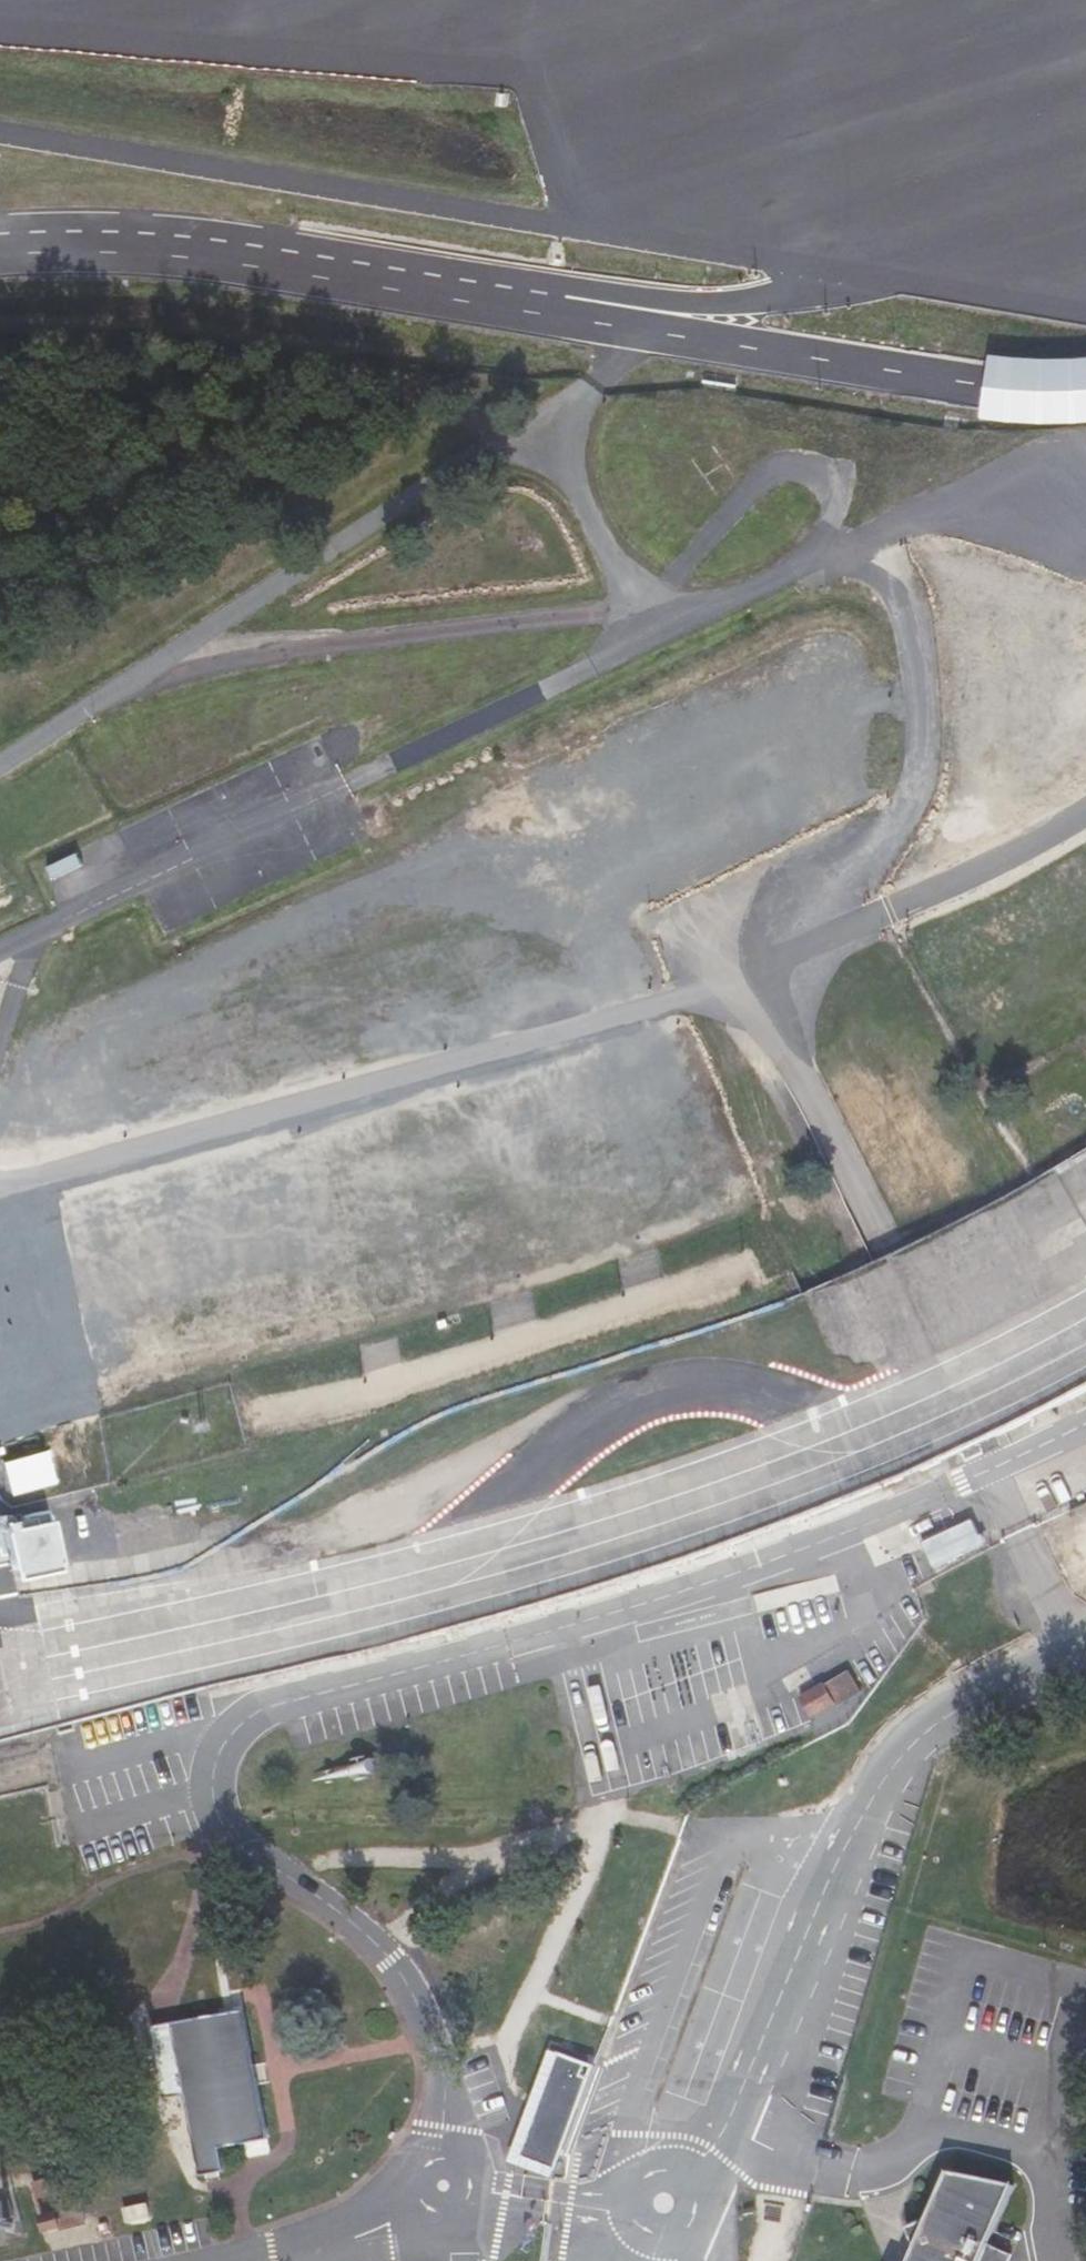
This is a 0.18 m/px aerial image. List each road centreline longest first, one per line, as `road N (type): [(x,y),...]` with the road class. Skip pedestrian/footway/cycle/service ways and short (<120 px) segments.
road 1 (unclassified): [(686,2176),(731,2121),(834,1856),(879,1774),(949,1709),(1085,1646)]
road 2 (unclassified): [(686,2176),(654,2170),(631,2193),(638,2224),(657,2236)]

